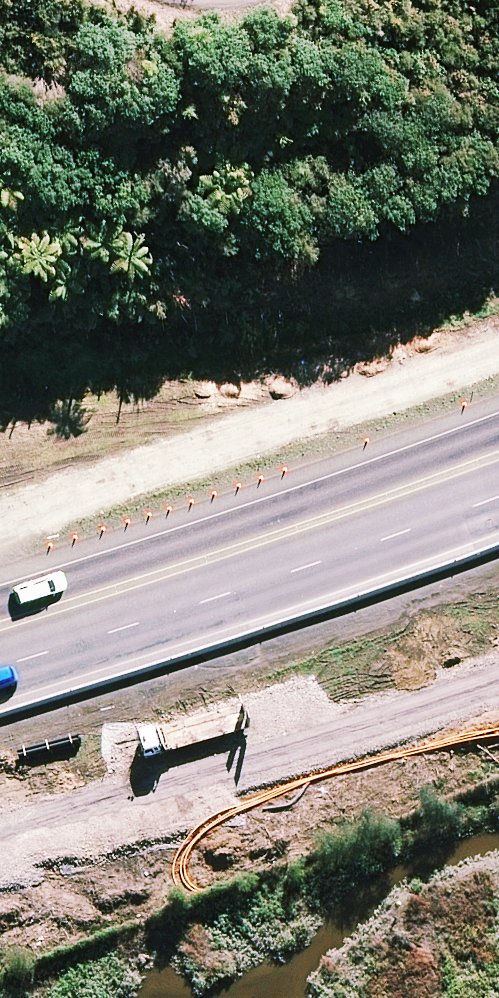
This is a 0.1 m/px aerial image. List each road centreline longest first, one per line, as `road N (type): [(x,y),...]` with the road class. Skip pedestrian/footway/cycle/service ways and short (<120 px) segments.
road 1 (track): [(498,331),(0,496)]
road 2 (trunk): [(0,563),(498,399)]
road 3 (trunk): [(0,685),(498,527)]

